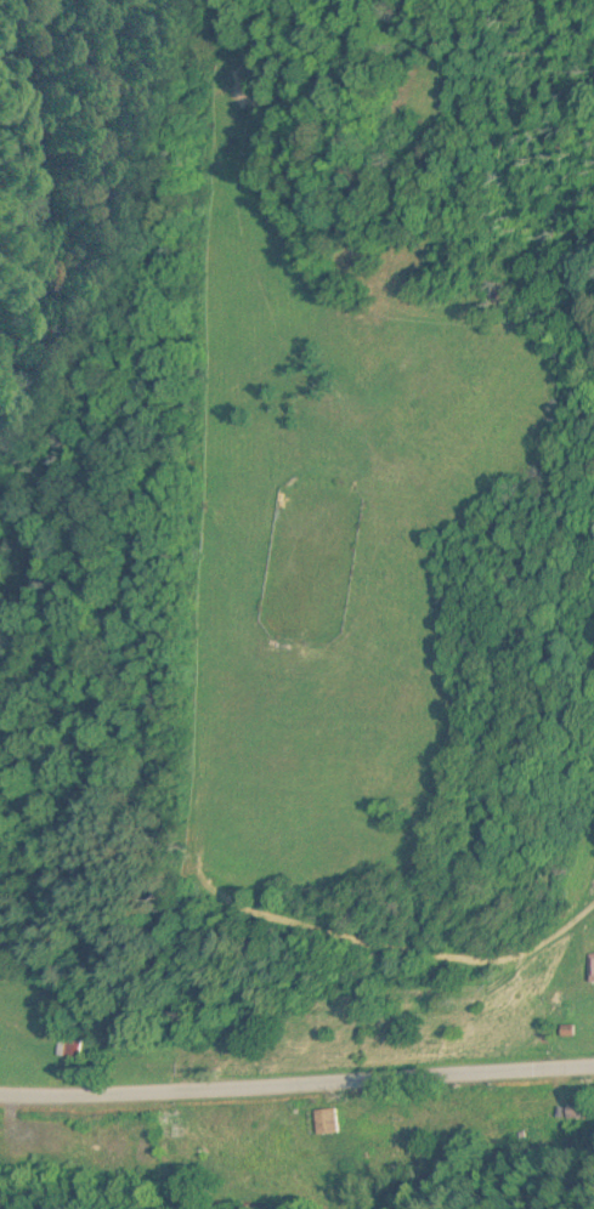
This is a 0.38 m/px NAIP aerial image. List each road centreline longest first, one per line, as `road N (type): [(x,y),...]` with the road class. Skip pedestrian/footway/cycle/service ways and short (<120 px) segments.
road 1 (residential): [(593,1077),(0,1101)]

